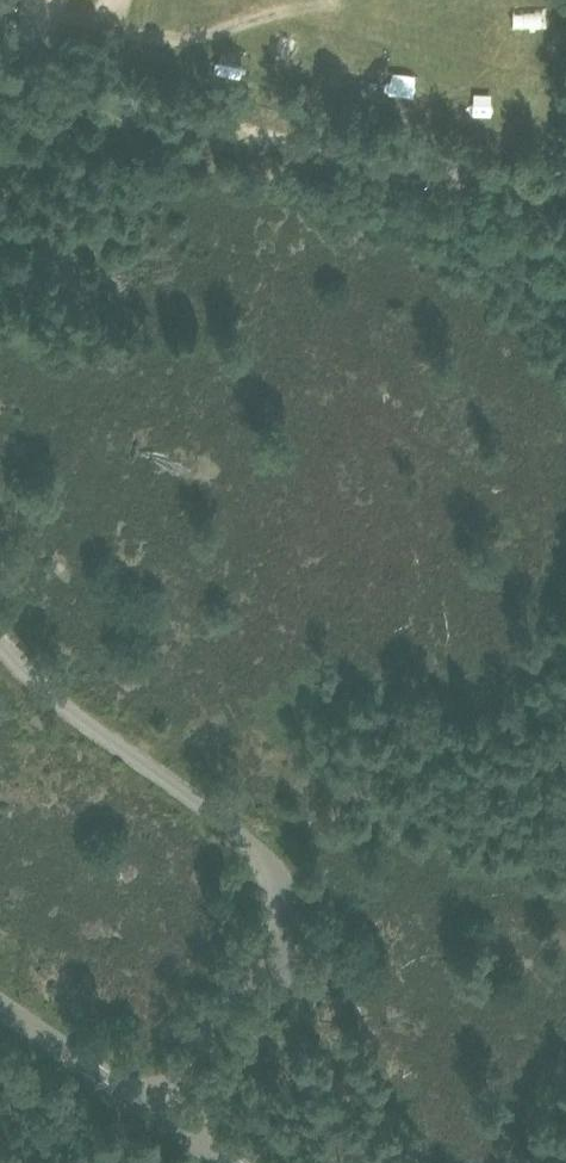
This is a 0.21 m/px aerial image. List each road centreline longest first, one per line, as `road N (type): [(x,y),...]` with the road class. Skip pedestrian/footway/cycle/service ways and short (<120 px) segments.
road 1 (track): [(565,184),(375,162),(40,88)]
road 2 (unclassified): [(207,1156),(285,1023),(307,961),(302,901),(263,850)]
road 3 (unclassified): [(263,850),(70,712),(0,647)]
road 4 (unclassified): [(263,850),(274,884),(273,950),(257,997),(170,1131)]
road 5 (unclassified): [(170,1131),(0,1017)]
road 6 (unclassified): [(48,23),(40,88),(0,189)]

